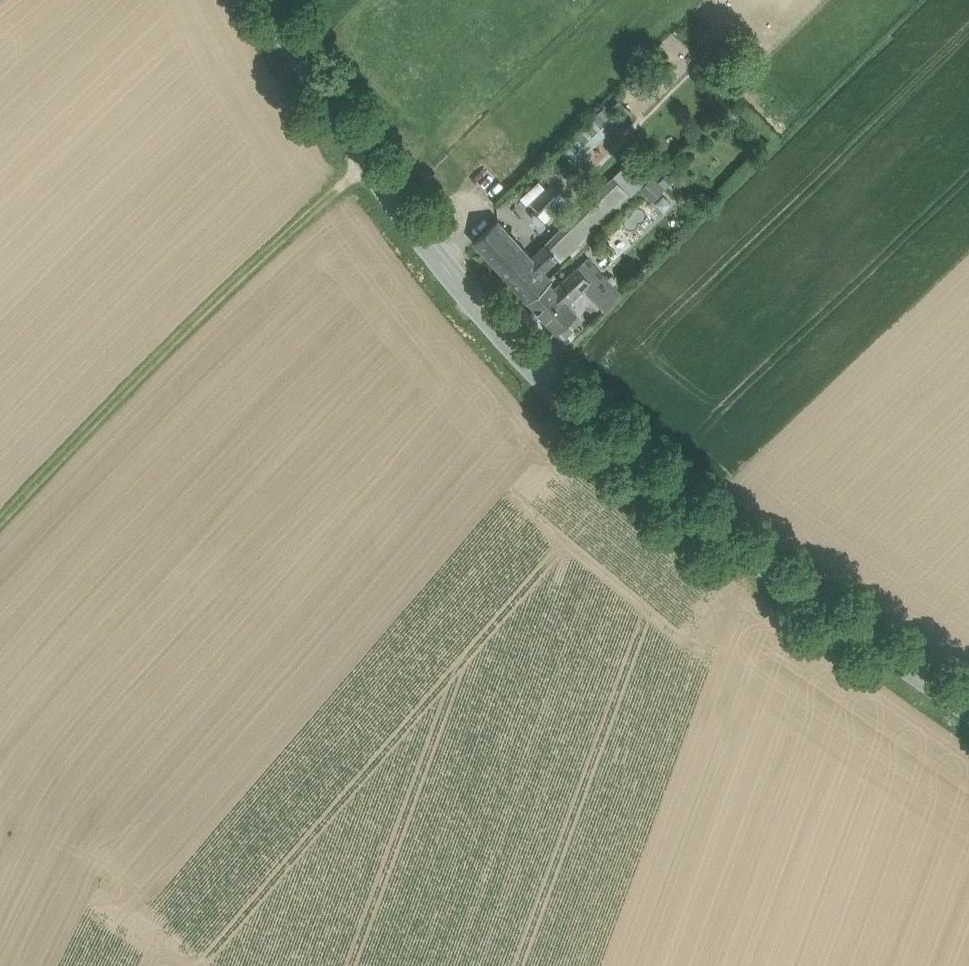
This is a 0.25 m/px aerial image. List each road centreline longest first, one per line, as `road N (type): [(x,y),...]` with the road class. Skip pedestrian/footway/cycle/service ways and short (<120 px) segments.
road 1 (secondary): [(968,707),(657,482),(375,174),(273,0)]

